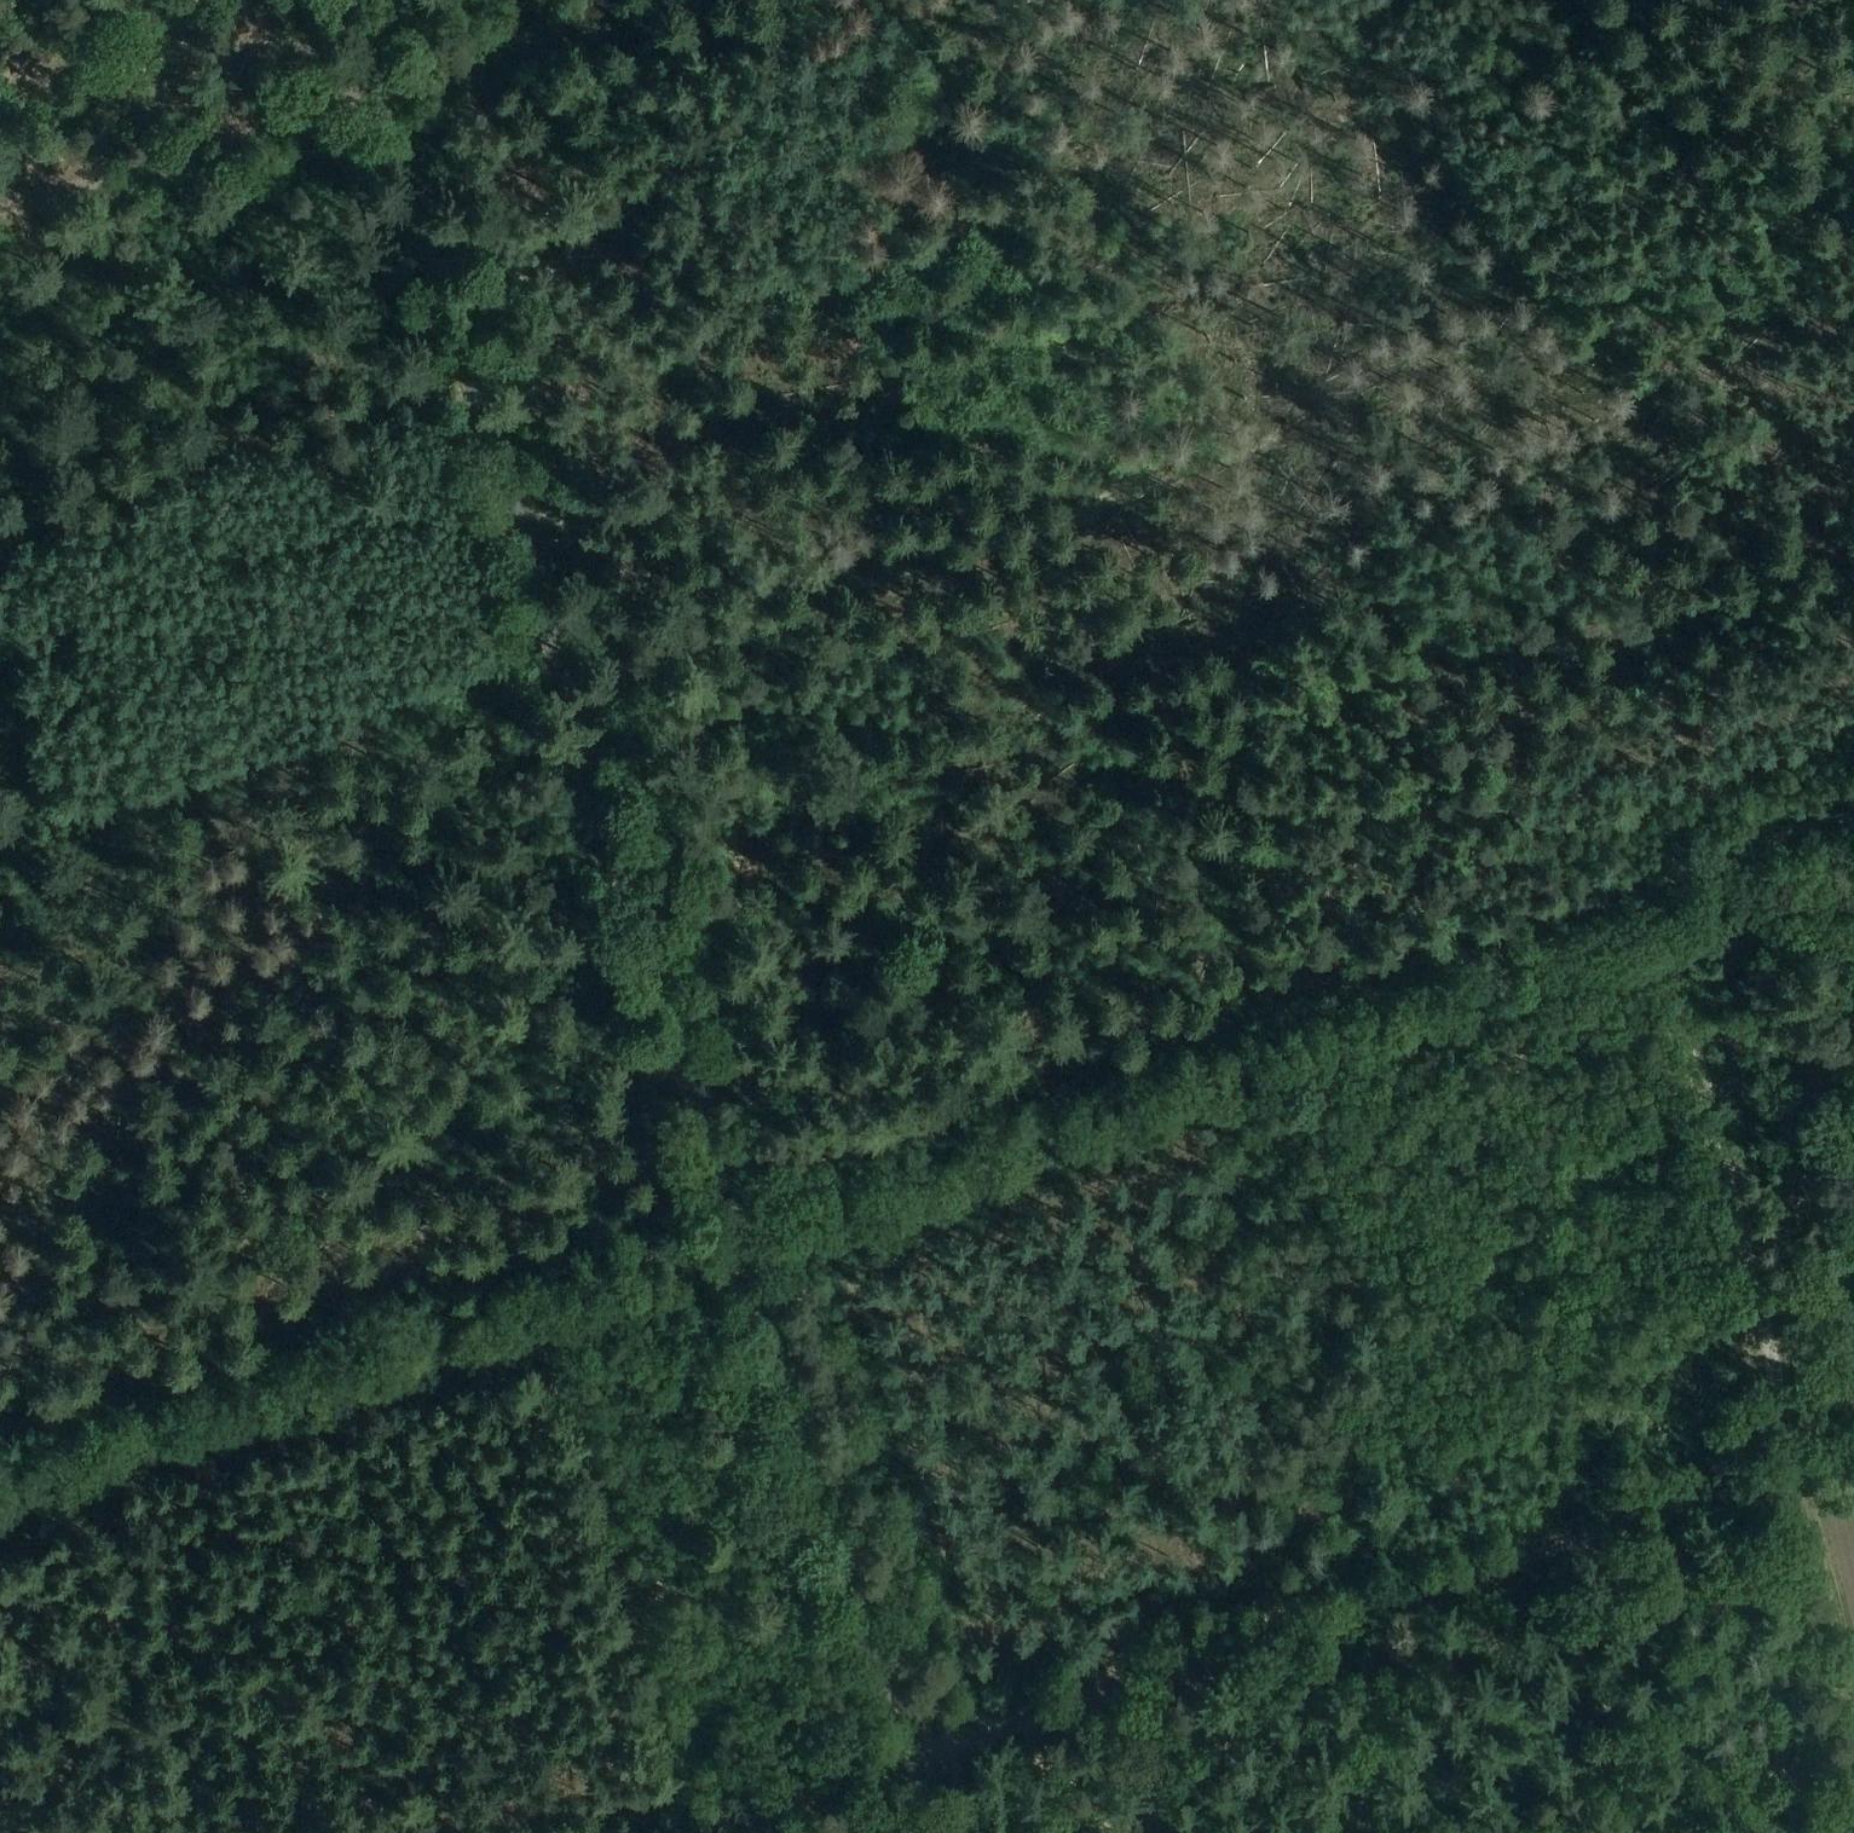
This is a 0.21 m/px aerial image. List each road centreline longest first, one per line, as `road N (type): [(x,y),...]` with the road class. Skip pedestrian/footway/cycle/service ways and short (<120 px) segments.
road 1 (tertiary): [(934,1832),(357,0)]
road 2 (track): [(1853,813),(1698,871),(1683,887),(1677,931),(1853,1751)]
road 3 (track): [(431,73),(0,211)]

